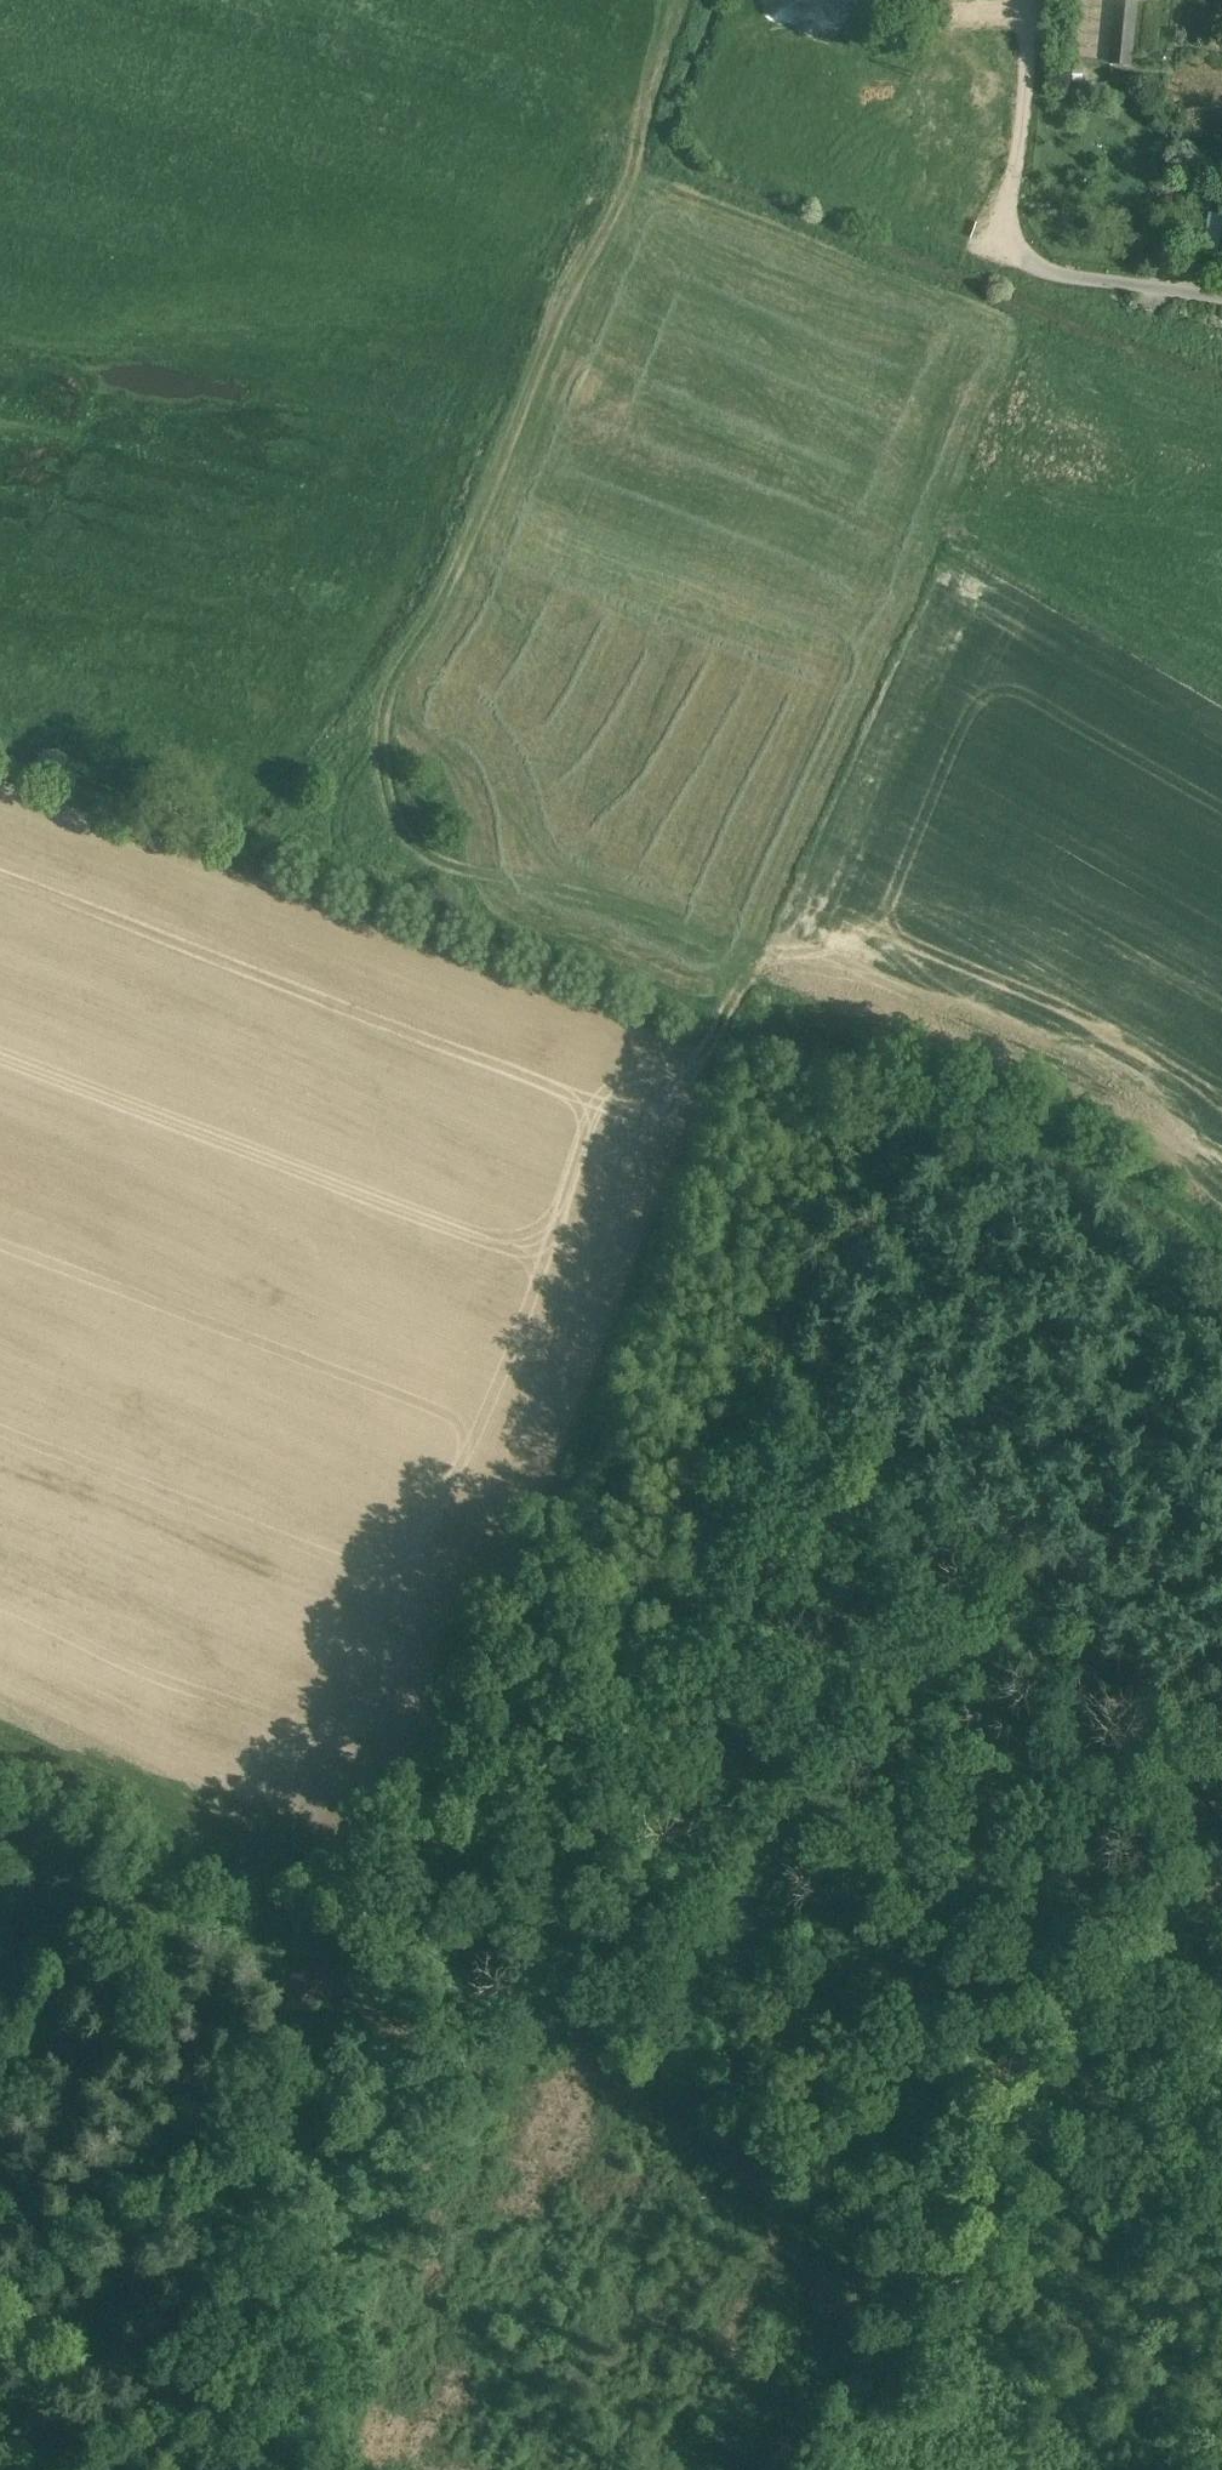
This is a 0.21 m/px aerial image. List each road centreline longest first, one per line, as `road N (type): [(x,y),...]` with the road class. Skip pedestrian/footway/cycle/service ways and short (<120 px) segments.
road 1 (track): [(1018,0),(1030,111),(1015,207),(1021,244),(1042,271),(1221,293)]

